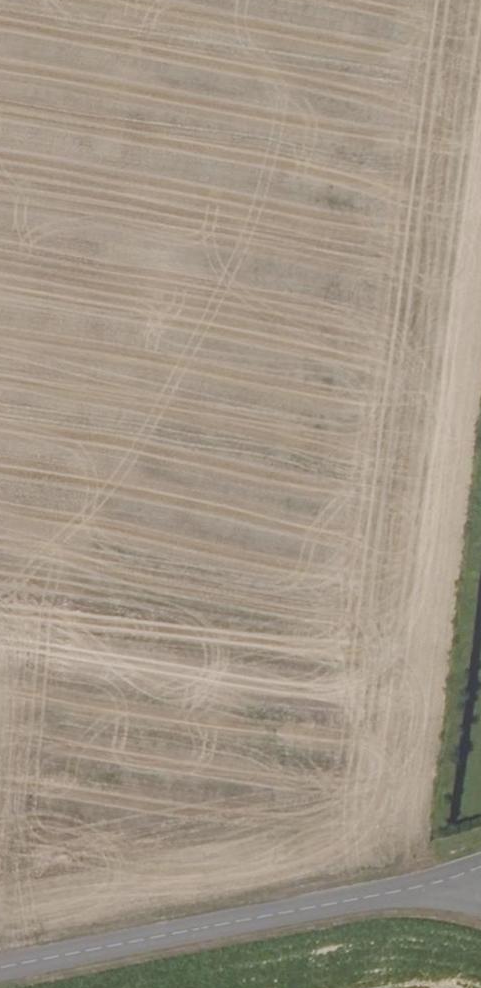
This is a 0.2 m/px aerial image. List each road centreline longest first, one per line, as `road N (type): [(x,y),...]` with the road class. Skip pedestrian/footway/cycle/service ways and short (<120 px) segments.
road 1 (tertiary): [(480,867),(393,893),(0,968)]

